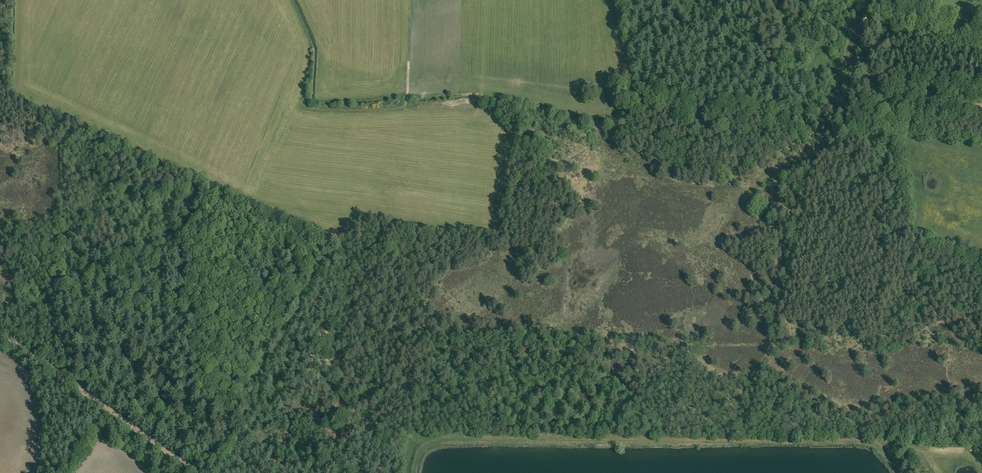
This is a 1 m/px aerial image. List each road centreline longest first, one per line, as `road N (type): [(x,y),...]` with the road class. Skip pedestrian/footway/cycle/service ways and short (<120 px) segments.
road 1 (track): [(981,469),(969,455),(862,446),(432,443)]
road 2 (track): [(198,472),(0,331)]

